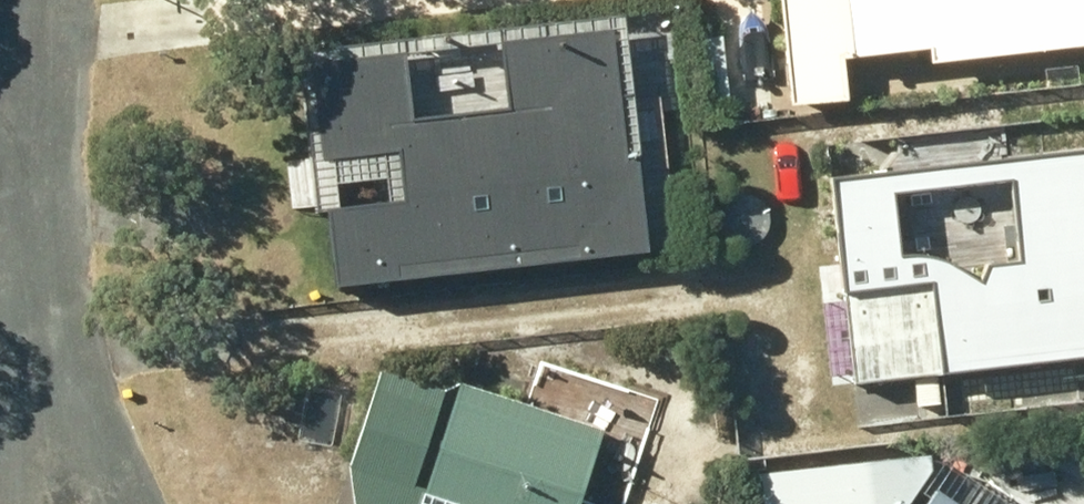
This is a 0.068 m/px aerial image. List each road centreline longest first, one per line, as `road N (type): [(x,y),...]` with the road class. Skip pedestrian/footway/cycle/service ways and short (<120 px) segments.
road 1 (residential): [(9,111),(12,192),(60,399)]
road 2 (residential): [(60,399),(135,503)]

